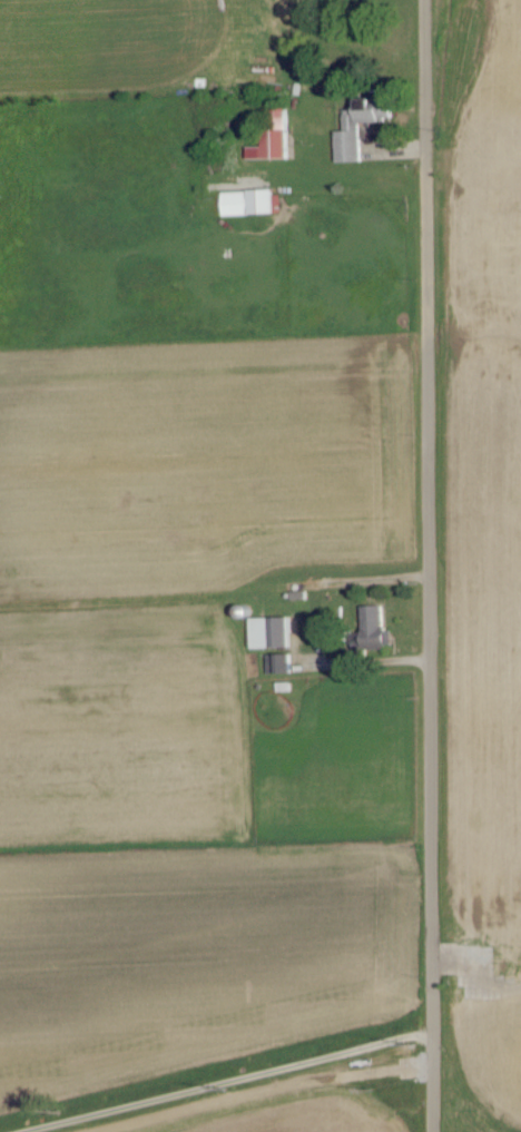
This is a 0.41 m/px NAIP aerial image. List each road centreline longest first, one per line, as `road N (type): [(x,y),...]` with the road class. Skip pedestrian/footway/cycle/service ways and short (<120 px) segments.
road 1 (residential): [(430,1131),(436,1033),(426,258)]
road 2 (residential): [(9,1131),(436,1033)]
road 3 (residential): [(426,258),(428,0)]

